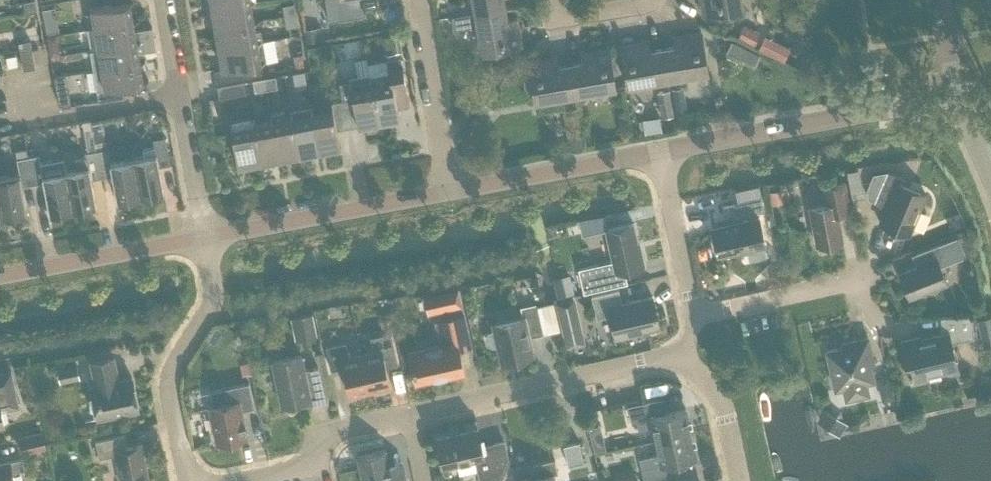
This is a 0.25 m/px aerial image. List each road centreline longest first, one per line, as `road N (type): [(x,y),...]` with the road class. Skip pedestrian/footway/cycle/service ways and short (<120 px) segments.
road 1 (unclassified): [(660,151),(962,95)]
road 2 (residential): [(416,416),(682,359)]
road 3 (residential): [(189,480),(168,387),(206,308),(204,237)]
road 4 (unclassified): [(204,237),(448,192)]
road 5 (residential): [(204,237),(158,0)]
road 6 (unclassified): [(448,192),(660,151)]
road 7 (residential): [(696,314),(865,279),(873,321)]
road 8 (unclassified): [(0,275),(204,237)]
road 9 (residential): [(448,192),(416,0)]
road 10 (residential): [(268,480),(304,475),(332,434),(416,416)]
road 11 (residential): [(696,314),(660,151)]
road 12 (residential): [(741,480),(724,408),(682,359)]

